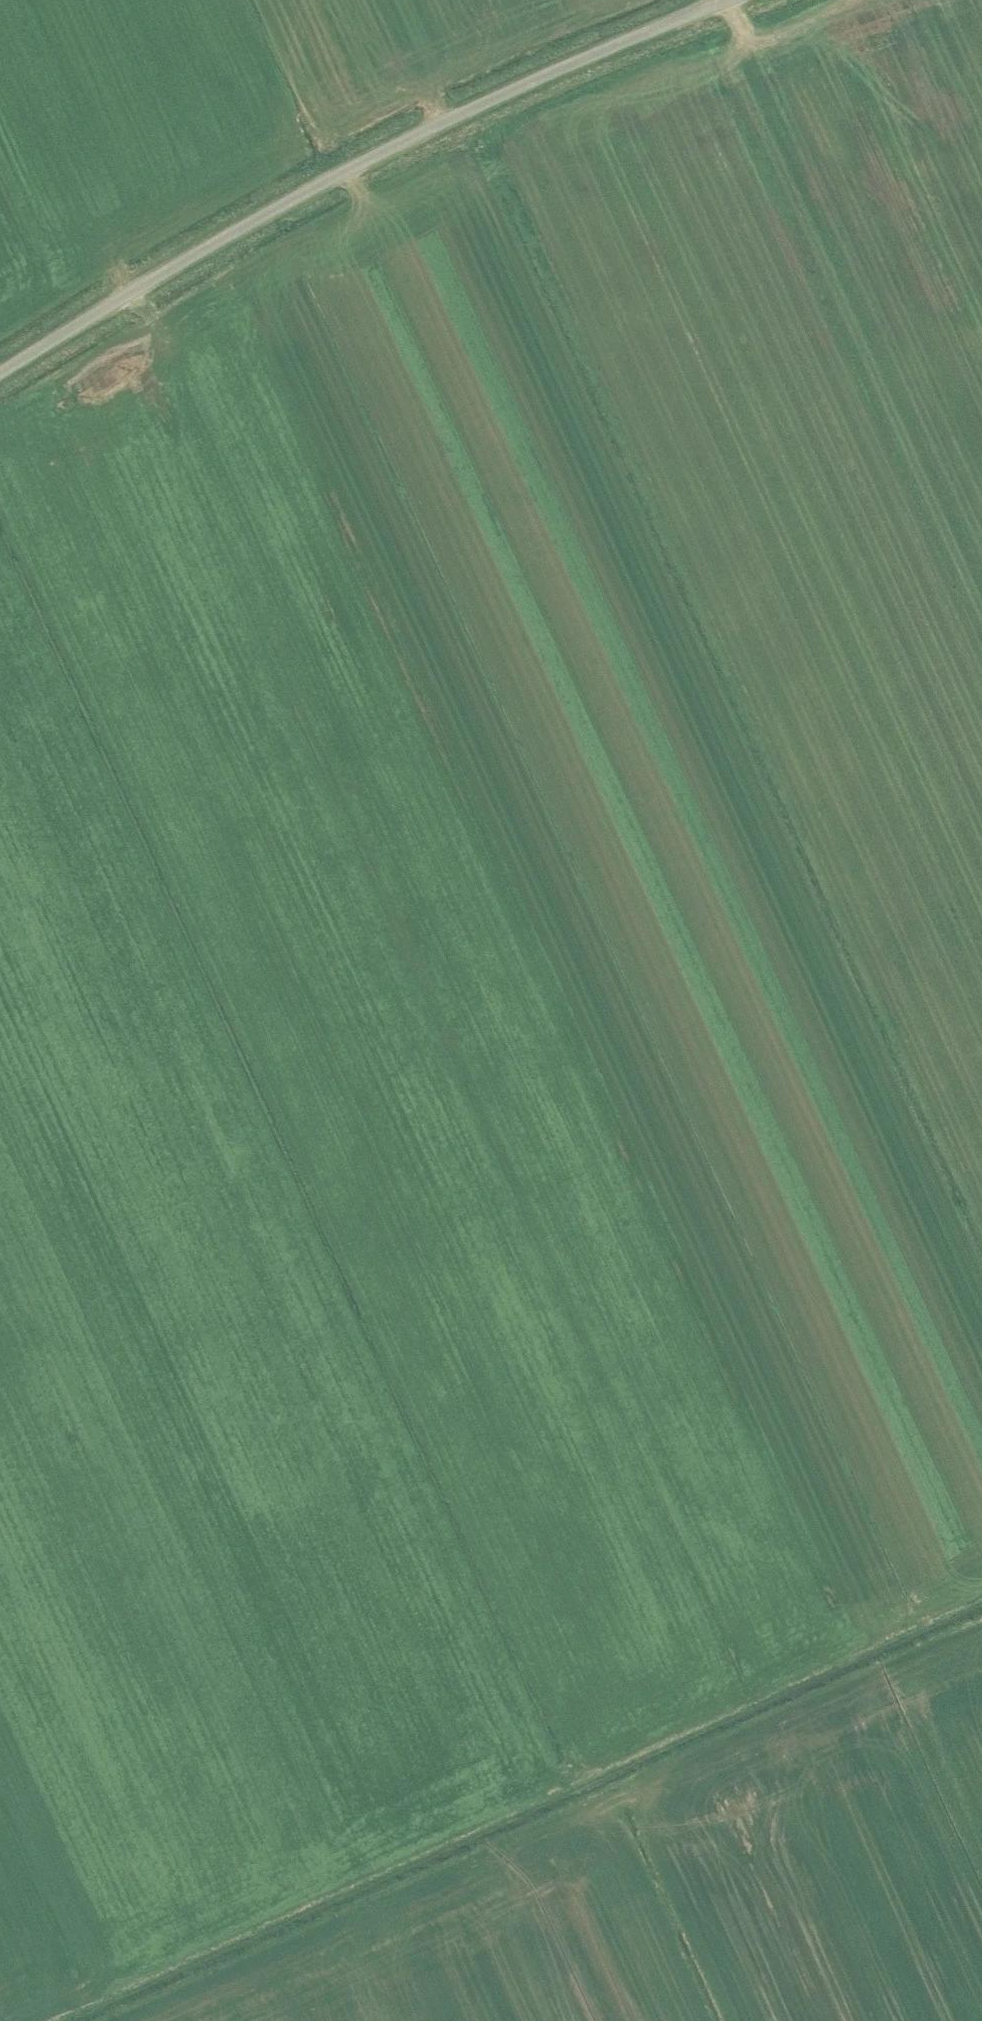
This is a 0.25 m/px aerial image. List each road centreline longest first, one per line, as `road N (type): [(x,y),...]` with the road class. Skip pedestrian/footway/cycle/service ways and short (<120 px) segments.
road 1 (unclassified): [(0,373),(248,224),(426,129),(728,0)]

